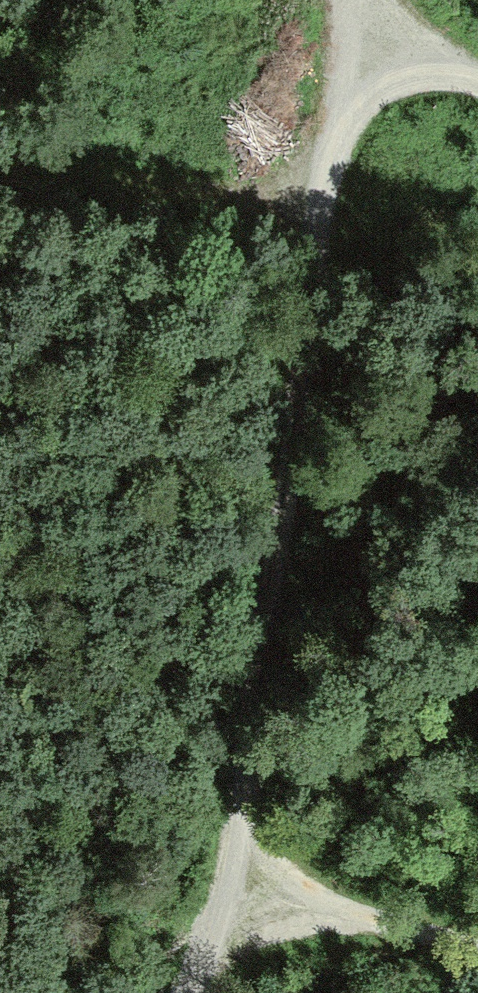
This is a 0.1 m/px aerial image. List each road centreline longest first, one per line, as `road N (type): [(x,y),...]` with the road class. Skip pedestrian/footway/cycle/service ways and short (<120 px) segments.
road 1 (track): [(344,0),(349,34),(231,879),(195,992)]
road 2 (track): [(477,946),(231,879)]
road 3 (track): [(349,34),(477,94)]

